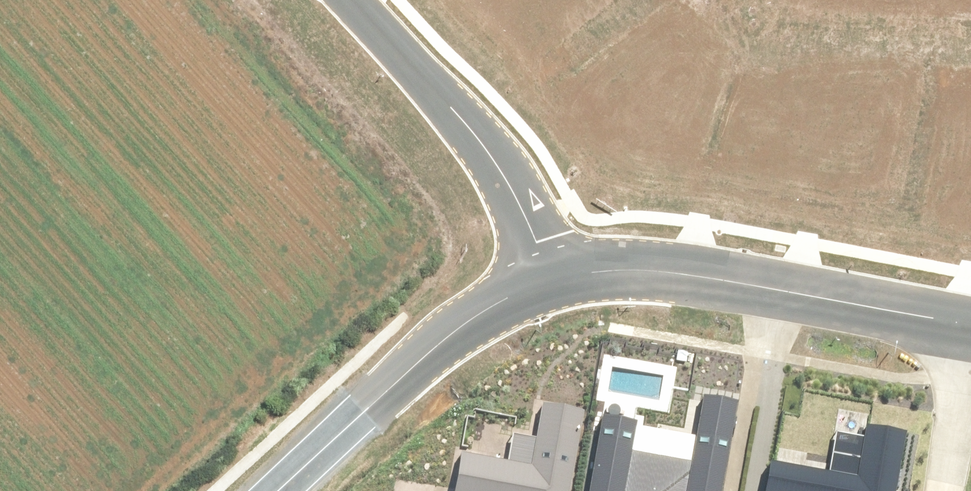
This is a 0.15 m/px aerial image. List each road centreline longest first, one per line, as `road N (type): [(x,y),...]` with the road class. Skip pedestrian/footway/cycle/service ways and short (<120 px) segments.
road 1 (tertiary): [(554,280),(596,271),(685,274),(970,325)]
road 2 (tertiary): [(350,0),(502,173),(554,280)]
road 3 (tertiary): [(280,490),(456,334),(554,280)]
road 4 (residential): [(946,490),(970,350)]

